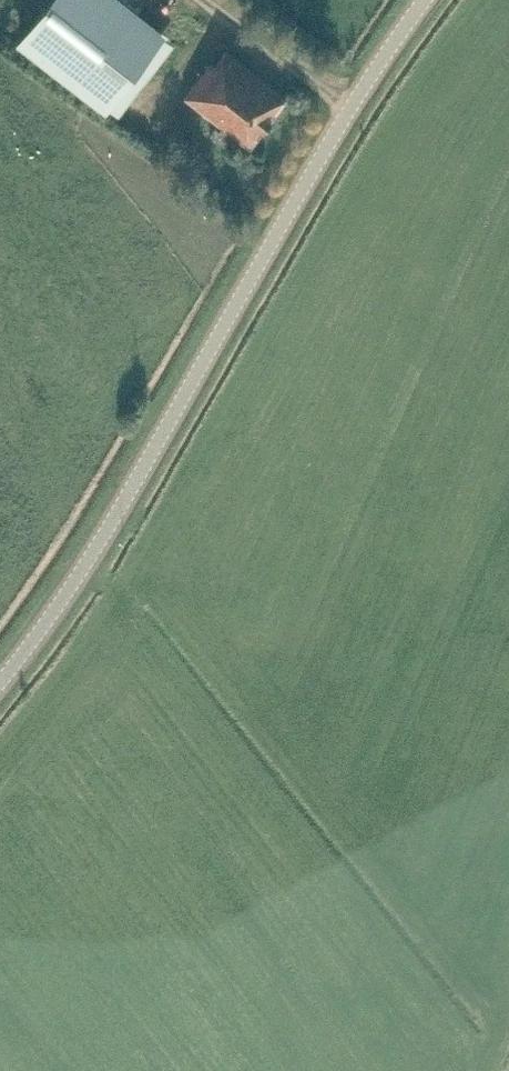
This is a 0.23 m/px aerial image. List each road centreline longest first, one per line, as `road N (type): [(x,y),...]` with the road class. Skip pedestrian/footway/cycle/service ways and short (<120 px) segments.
road 1 (tertiary): [(0,679),(76,577),(422,0)]

